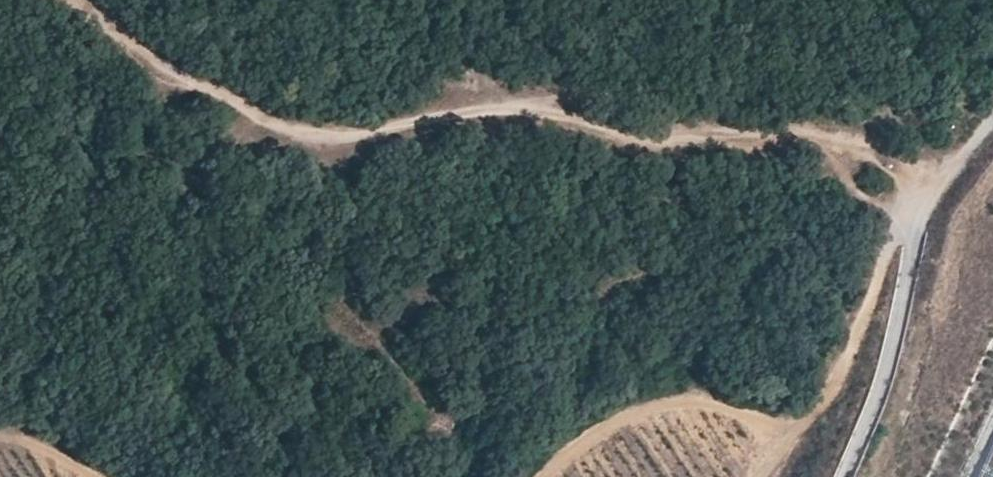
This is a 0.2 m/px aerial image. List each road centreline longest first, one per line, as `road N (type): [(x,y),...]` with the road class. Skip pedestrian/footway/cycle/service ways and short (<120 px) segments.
road 1 (track): [(931,199),(870,169),(818,156),(672,161),(499,113),(336,138),(291,131),(162,67),(81,0)]
road 2 (track): [(524,476),(581,425),(645,405),(710,398),(794,431),(847,366),(908,187)]

